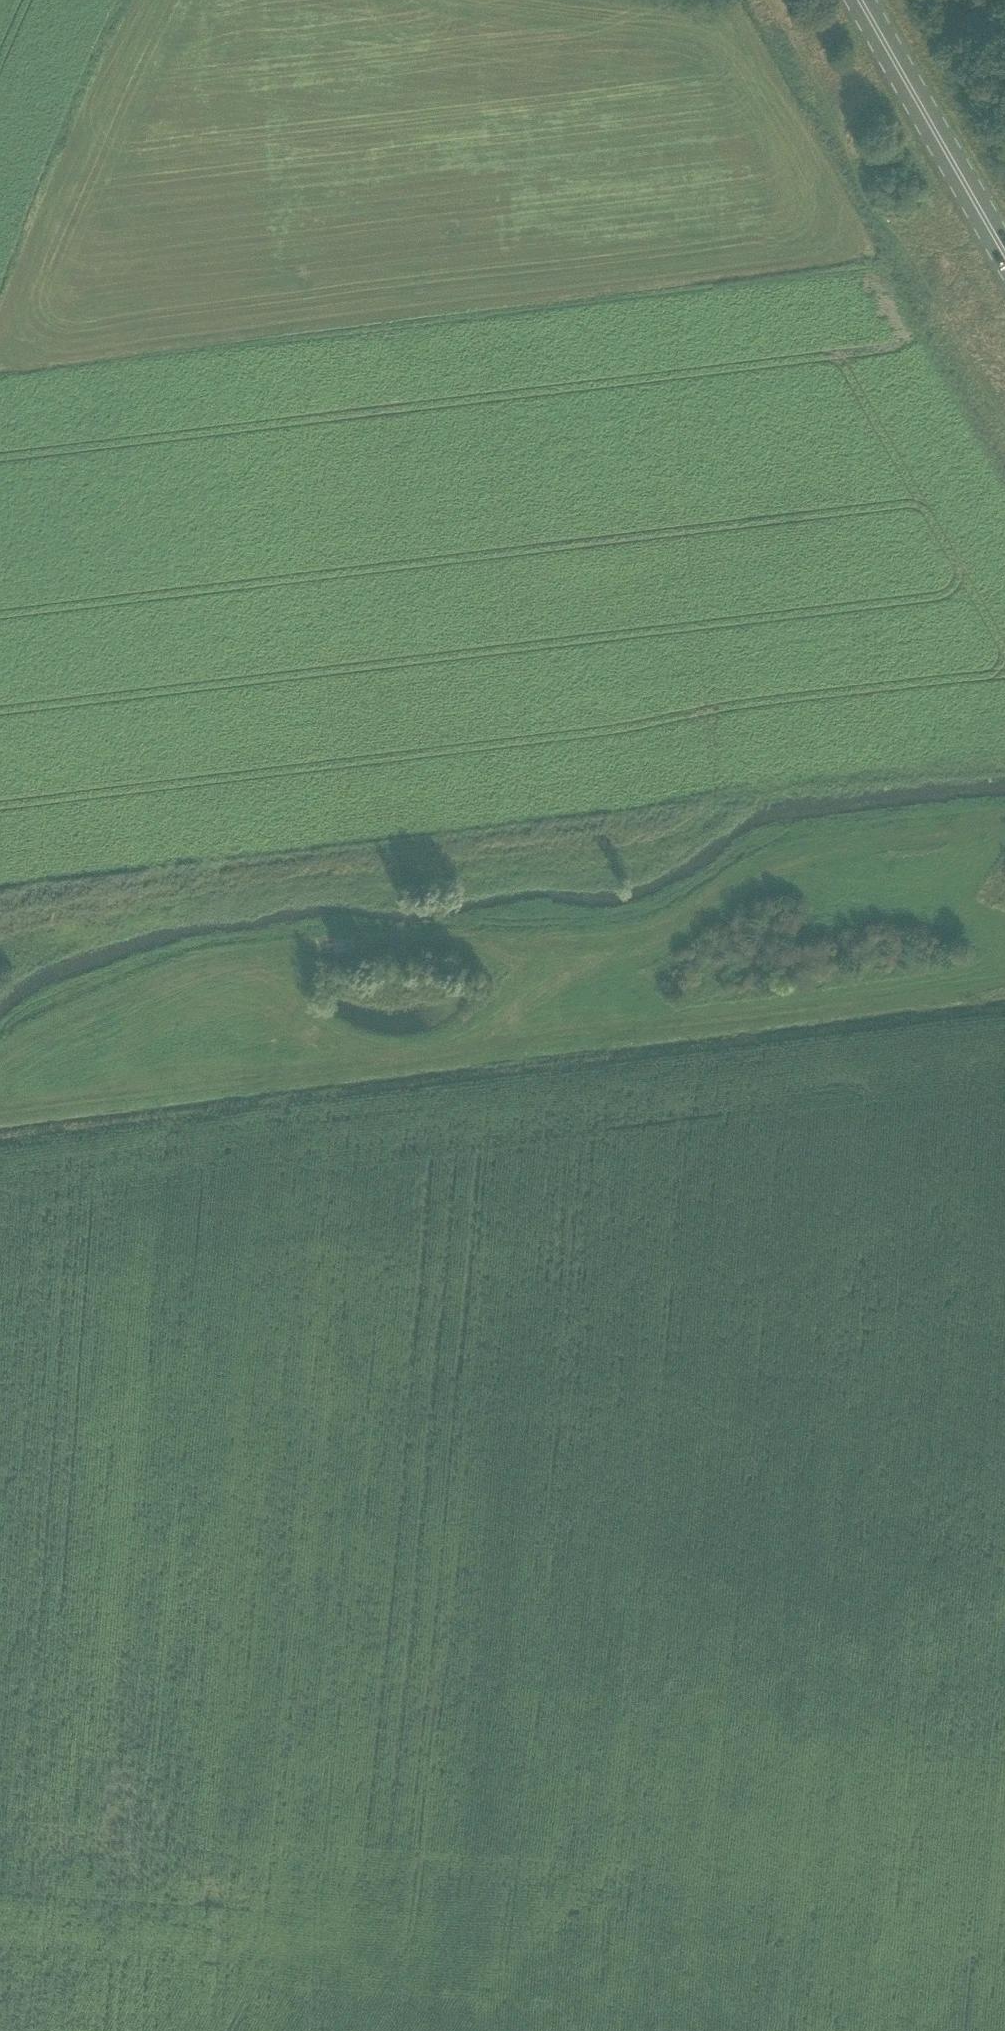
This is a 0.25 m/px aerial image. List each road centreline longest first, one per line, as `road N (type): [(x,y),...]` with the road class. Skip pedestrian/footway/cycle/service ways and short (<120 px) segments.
road 1 (primary): [(1004,247),(862,0)]

